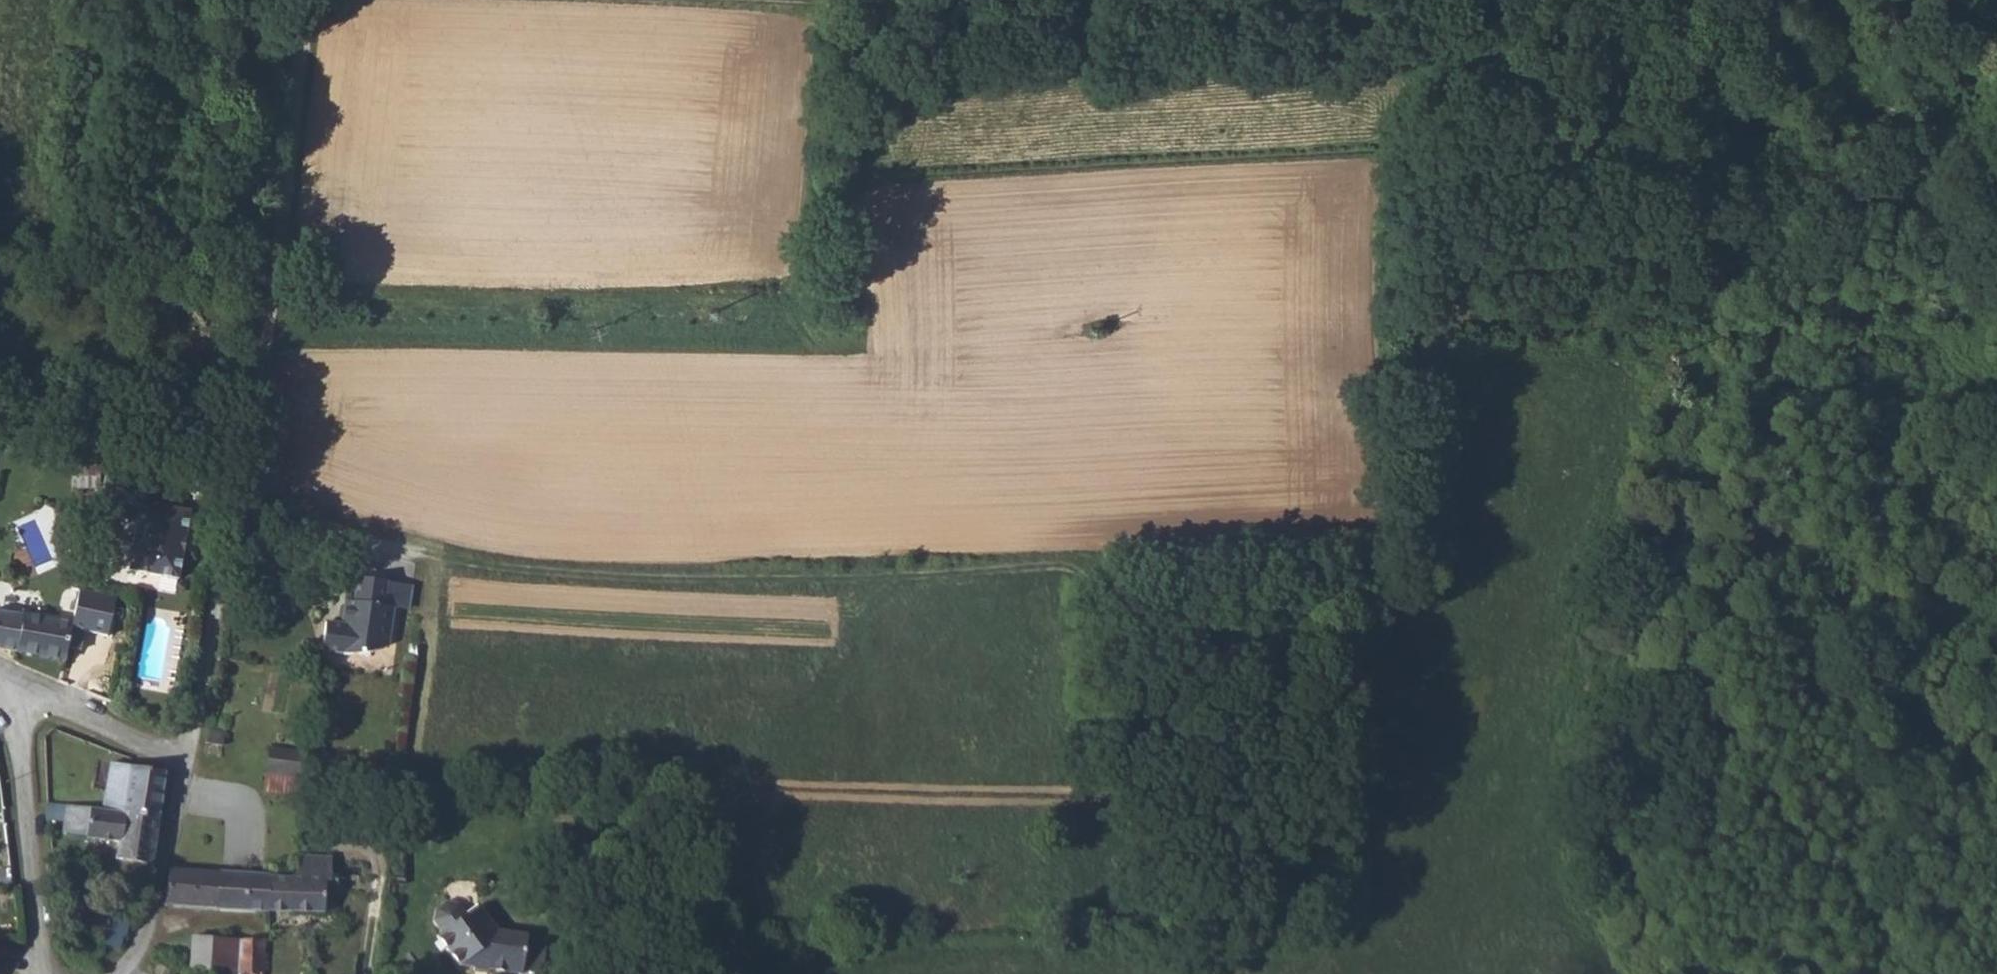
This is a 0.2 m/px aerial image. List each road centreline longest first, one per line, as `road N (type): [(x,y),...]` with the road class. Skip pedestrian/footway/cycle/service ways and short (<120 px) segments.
road 1 (track): [(187,763),(271,325),(297,66),(314,0)]
road 2 (unclassified): [(115,973),(144,951),(187,763),(6,687)]
road 3 (unclassified): [(6,687),(48,973)]

